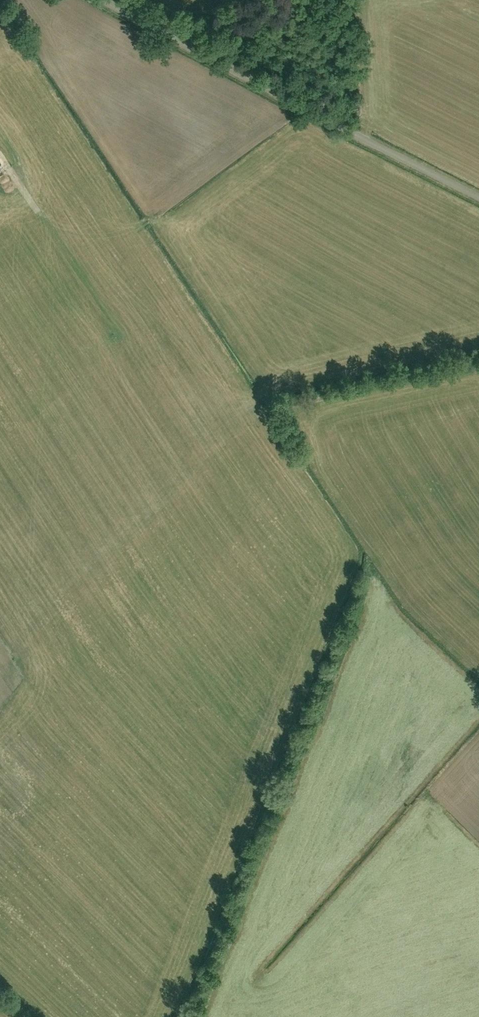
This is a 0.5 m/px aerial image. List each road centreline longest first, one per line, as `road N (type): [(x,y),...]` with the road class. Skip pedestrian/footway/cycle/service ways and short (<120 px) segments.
road 1 (unclassified): [(478,196),(107,0)]

